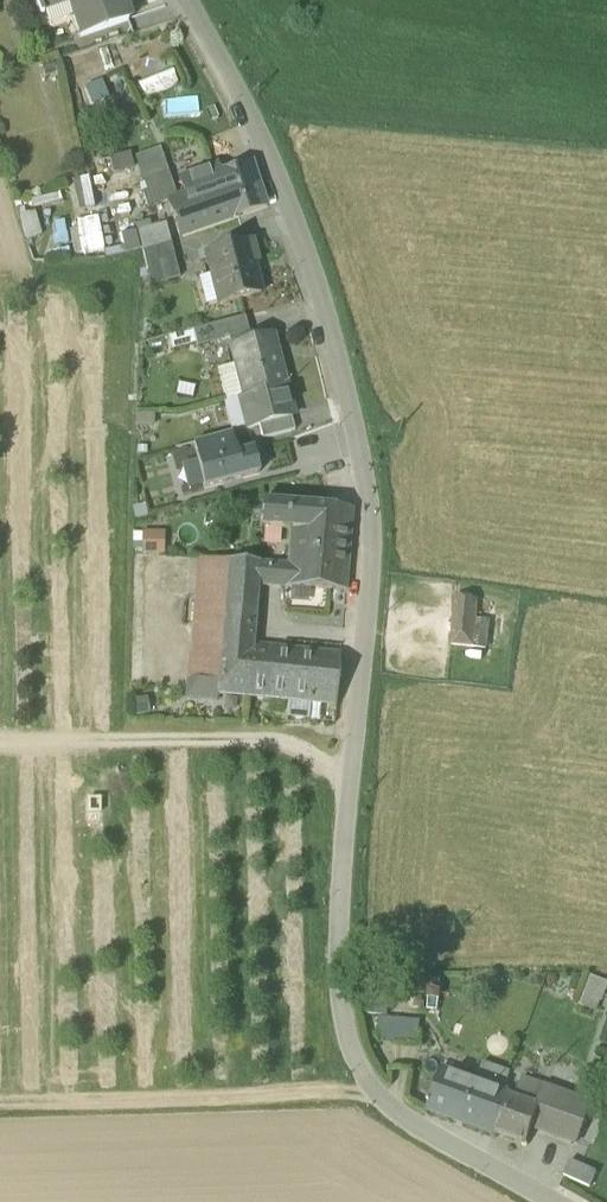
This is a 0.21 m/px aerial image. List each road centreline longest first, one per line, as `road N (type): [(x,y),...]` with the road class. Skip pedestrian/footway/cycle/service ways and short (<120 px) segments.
road 1 (residential): [(189,0),(259,127),(325,295),(380,513),(343,888),(346,967),(364,1068),(402,1115),(545,1201)]
road 2 (track): [(356,732),(0,738)]

